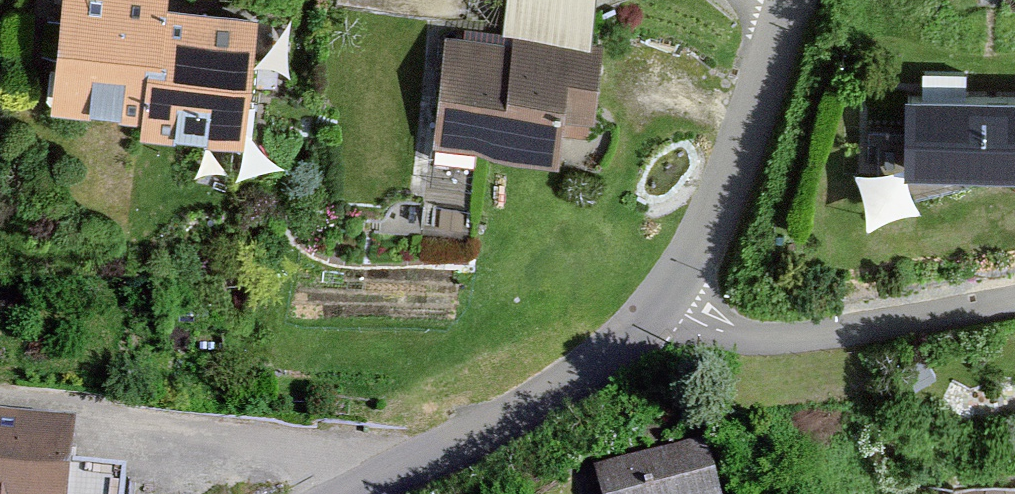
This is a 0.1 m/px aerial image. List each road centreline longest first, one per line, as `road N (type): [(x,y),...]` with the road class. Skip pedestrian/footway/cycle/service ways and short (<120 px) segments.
road 1 (residential): [(411,464),(0,399)]
road 2 (residential): [(1014,300),(775,338),(713,328),(661,302)]
road 3 (unclassified): [(793,0),(733,172),(661,302)]
road 4 (unclassified): [(661,302),(616,348),(553,391),(411,464)]

